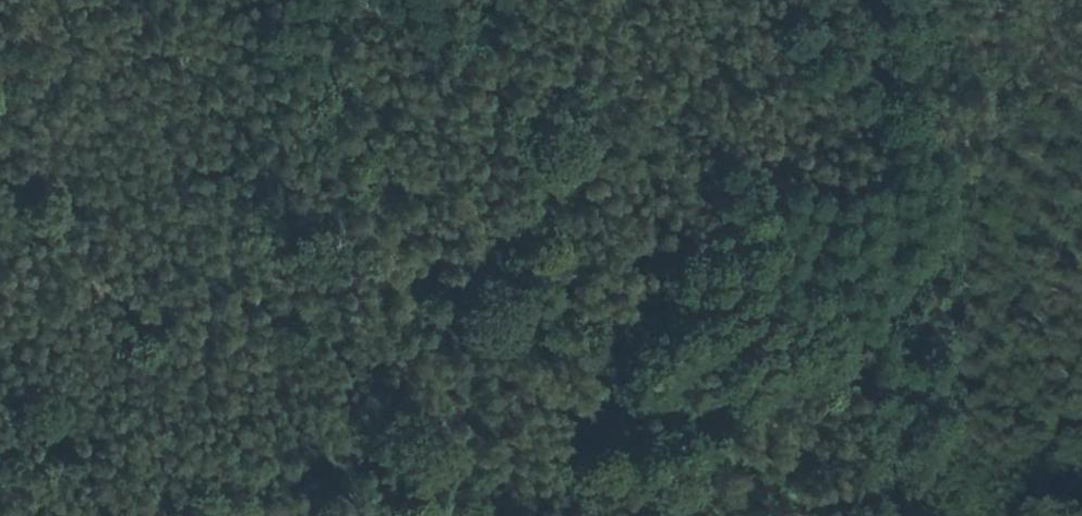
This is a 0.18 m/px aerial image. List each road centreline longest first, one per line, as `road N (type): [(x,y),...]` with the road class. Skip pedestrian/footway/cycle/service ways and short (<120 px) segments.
road 1 (track): [(889,515),(868,0)]

